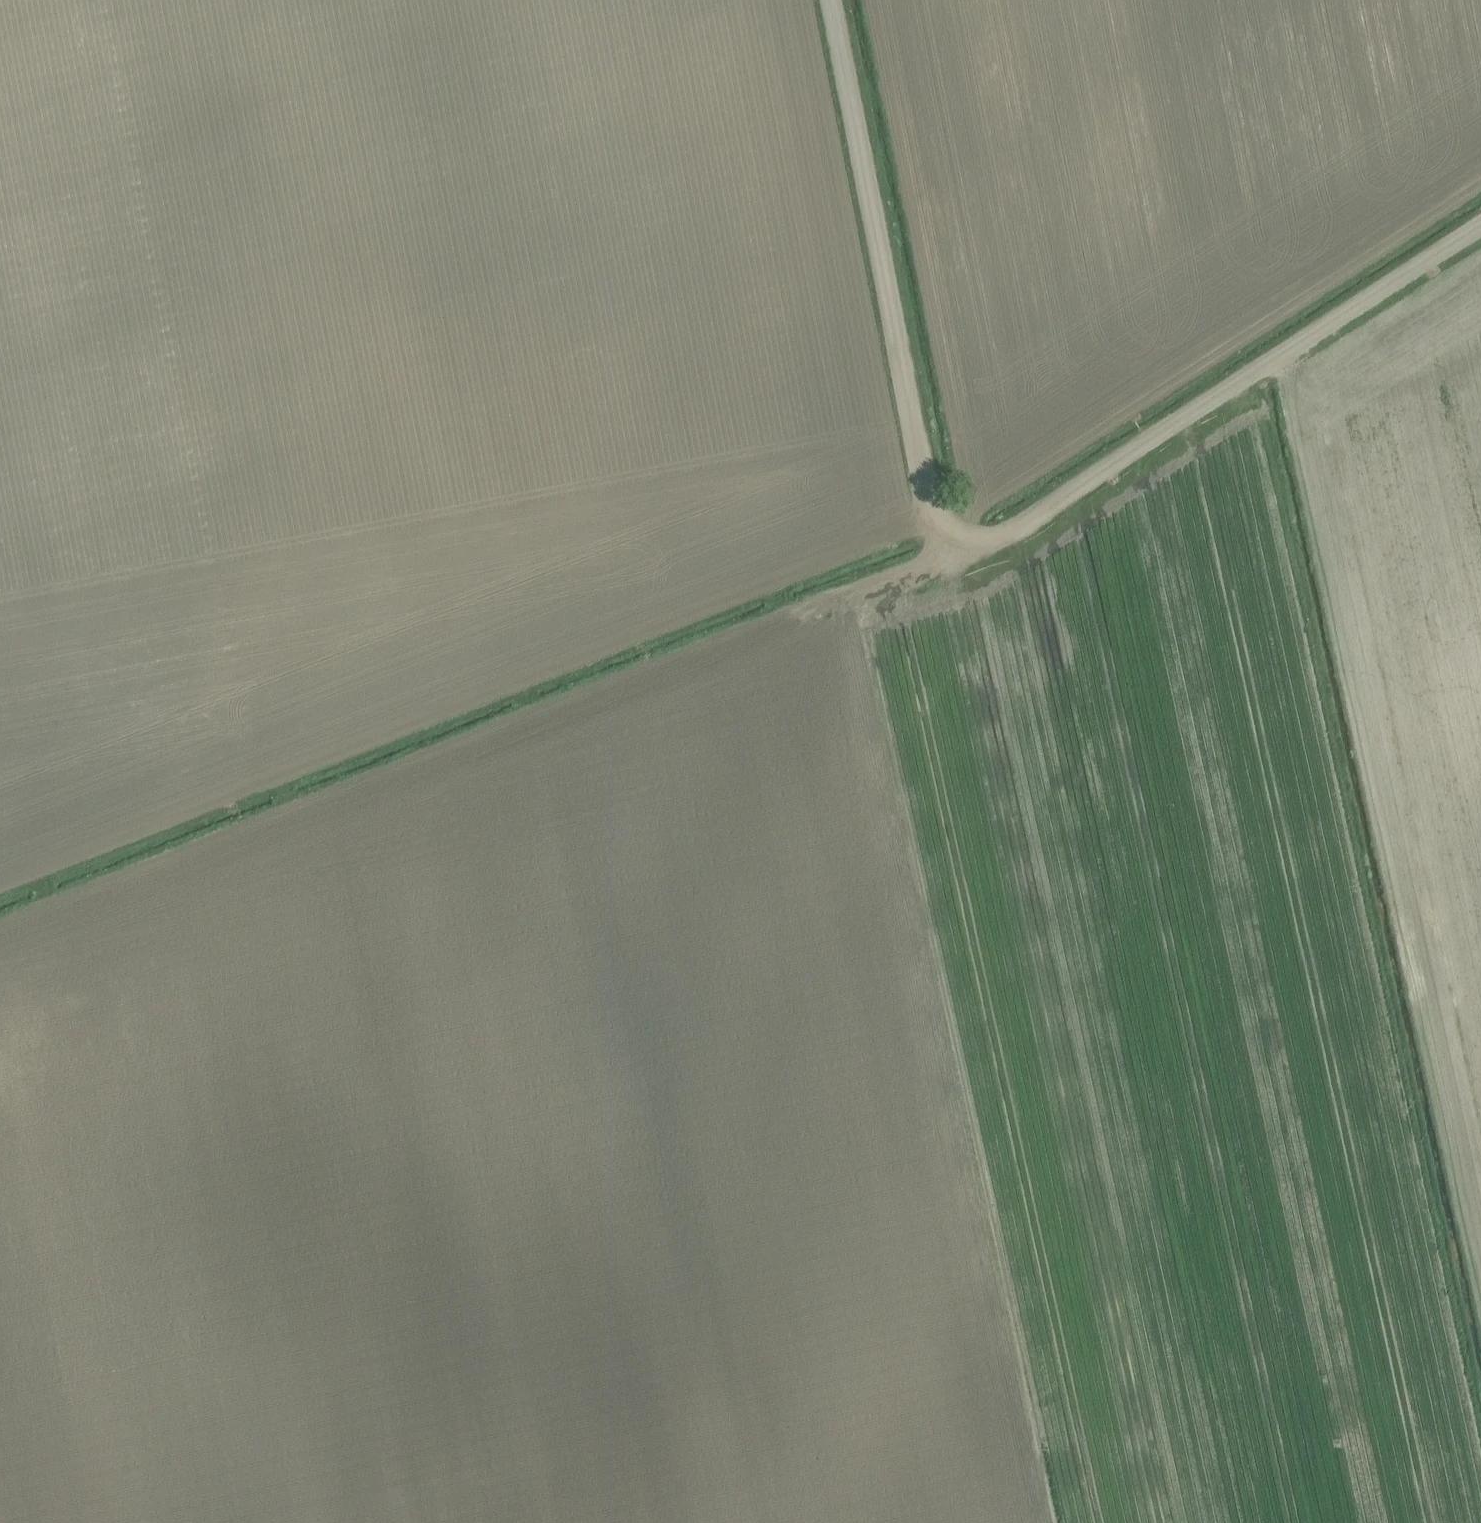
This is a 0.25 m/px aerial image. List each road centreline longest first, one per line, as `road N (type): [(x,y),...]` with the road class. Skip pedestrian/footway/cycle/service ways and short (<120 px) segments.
road 1 (track): [(1480,228),(1157,437),(972,547),(952,550),(840,0)]

